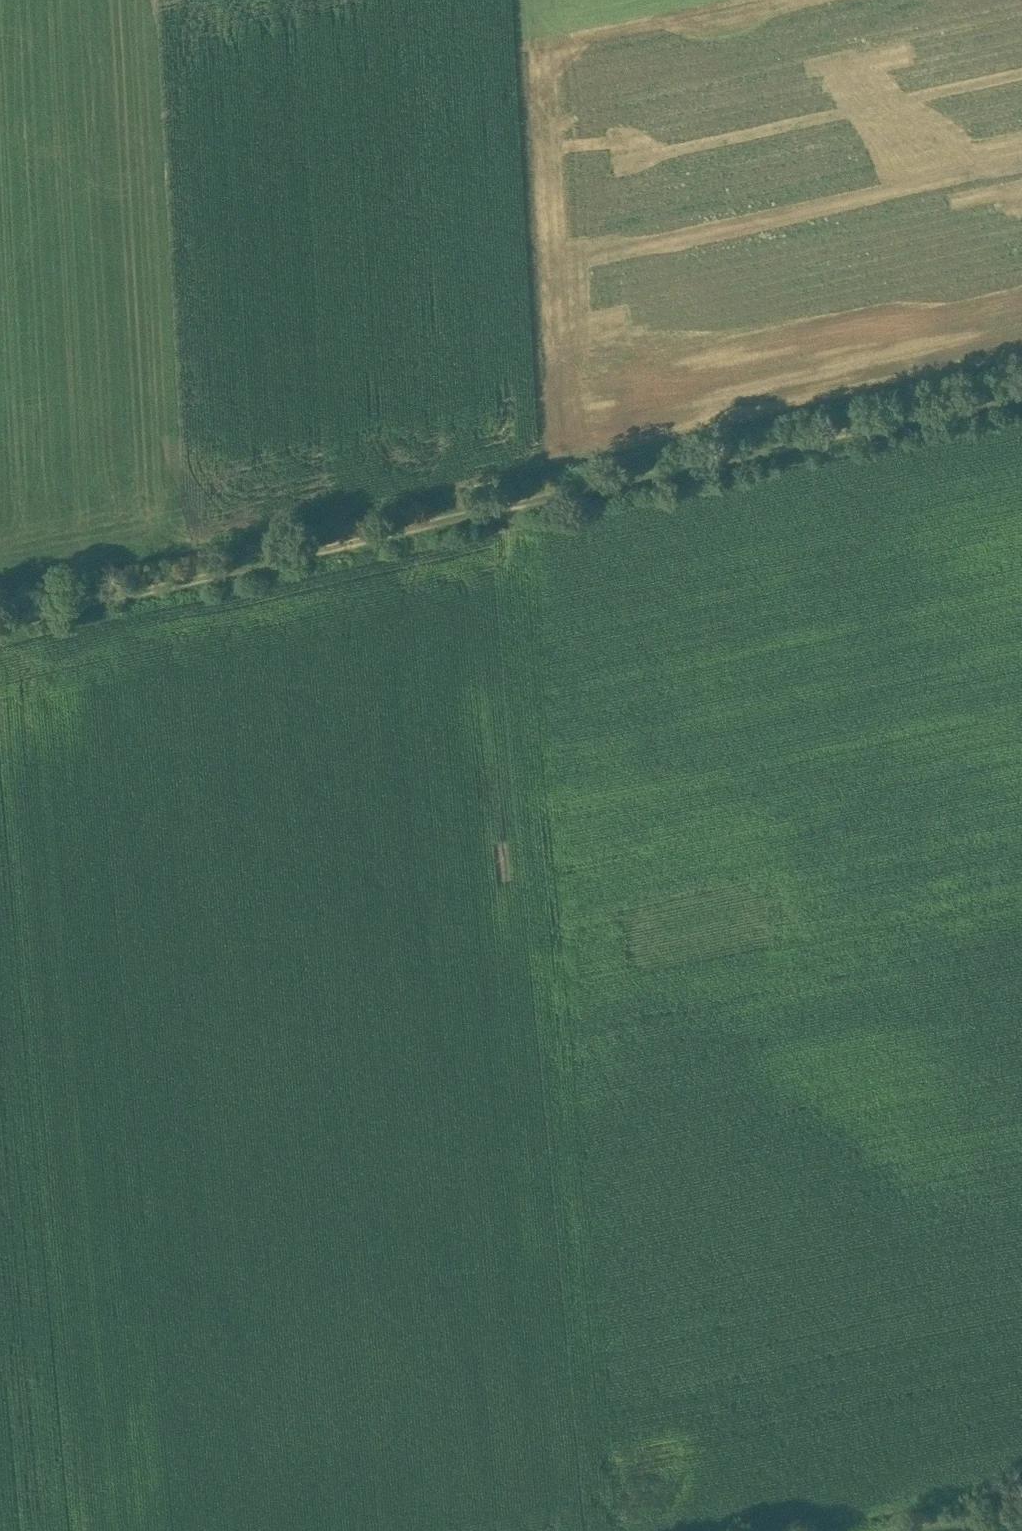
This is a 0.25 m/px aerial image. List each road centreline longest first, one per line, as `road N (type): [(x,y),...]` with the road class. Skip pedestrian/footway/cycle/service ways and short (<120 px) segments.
road 1 (track): [(0,622),(1021,393)]

